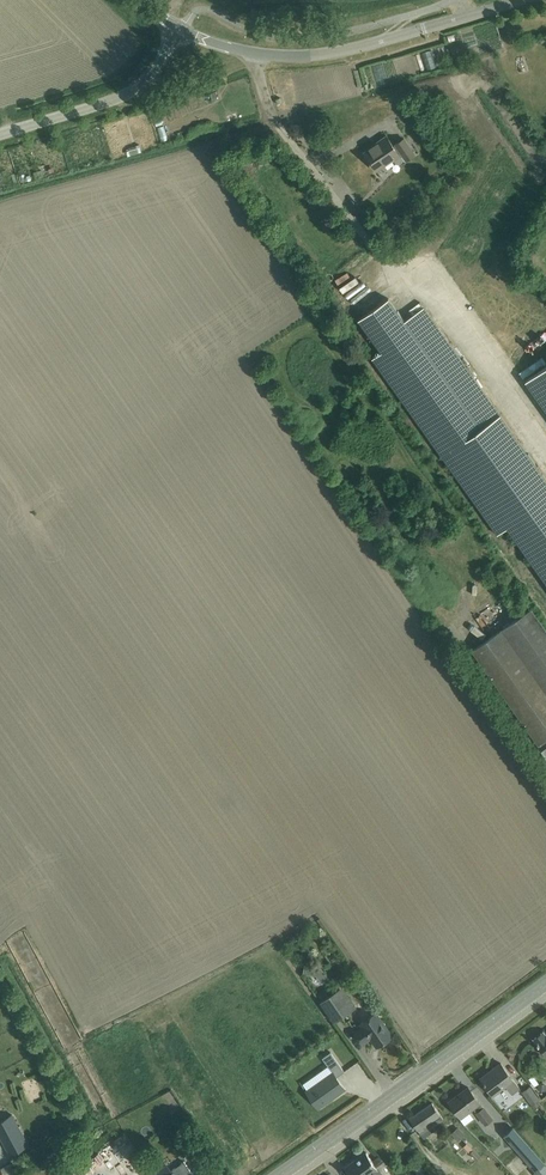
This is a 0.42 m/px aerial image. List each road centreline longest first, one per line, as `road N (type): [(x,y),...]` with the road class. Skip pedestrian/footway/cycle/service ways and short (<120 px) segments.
road 1 (unclassified): [(181,36),(259,54),(315,55),(523,0)]
road 2 (tertiary): [(280,1174),(545,983)]
road 3 (unclassified): [(0,134),(132,92),(181,36)]

